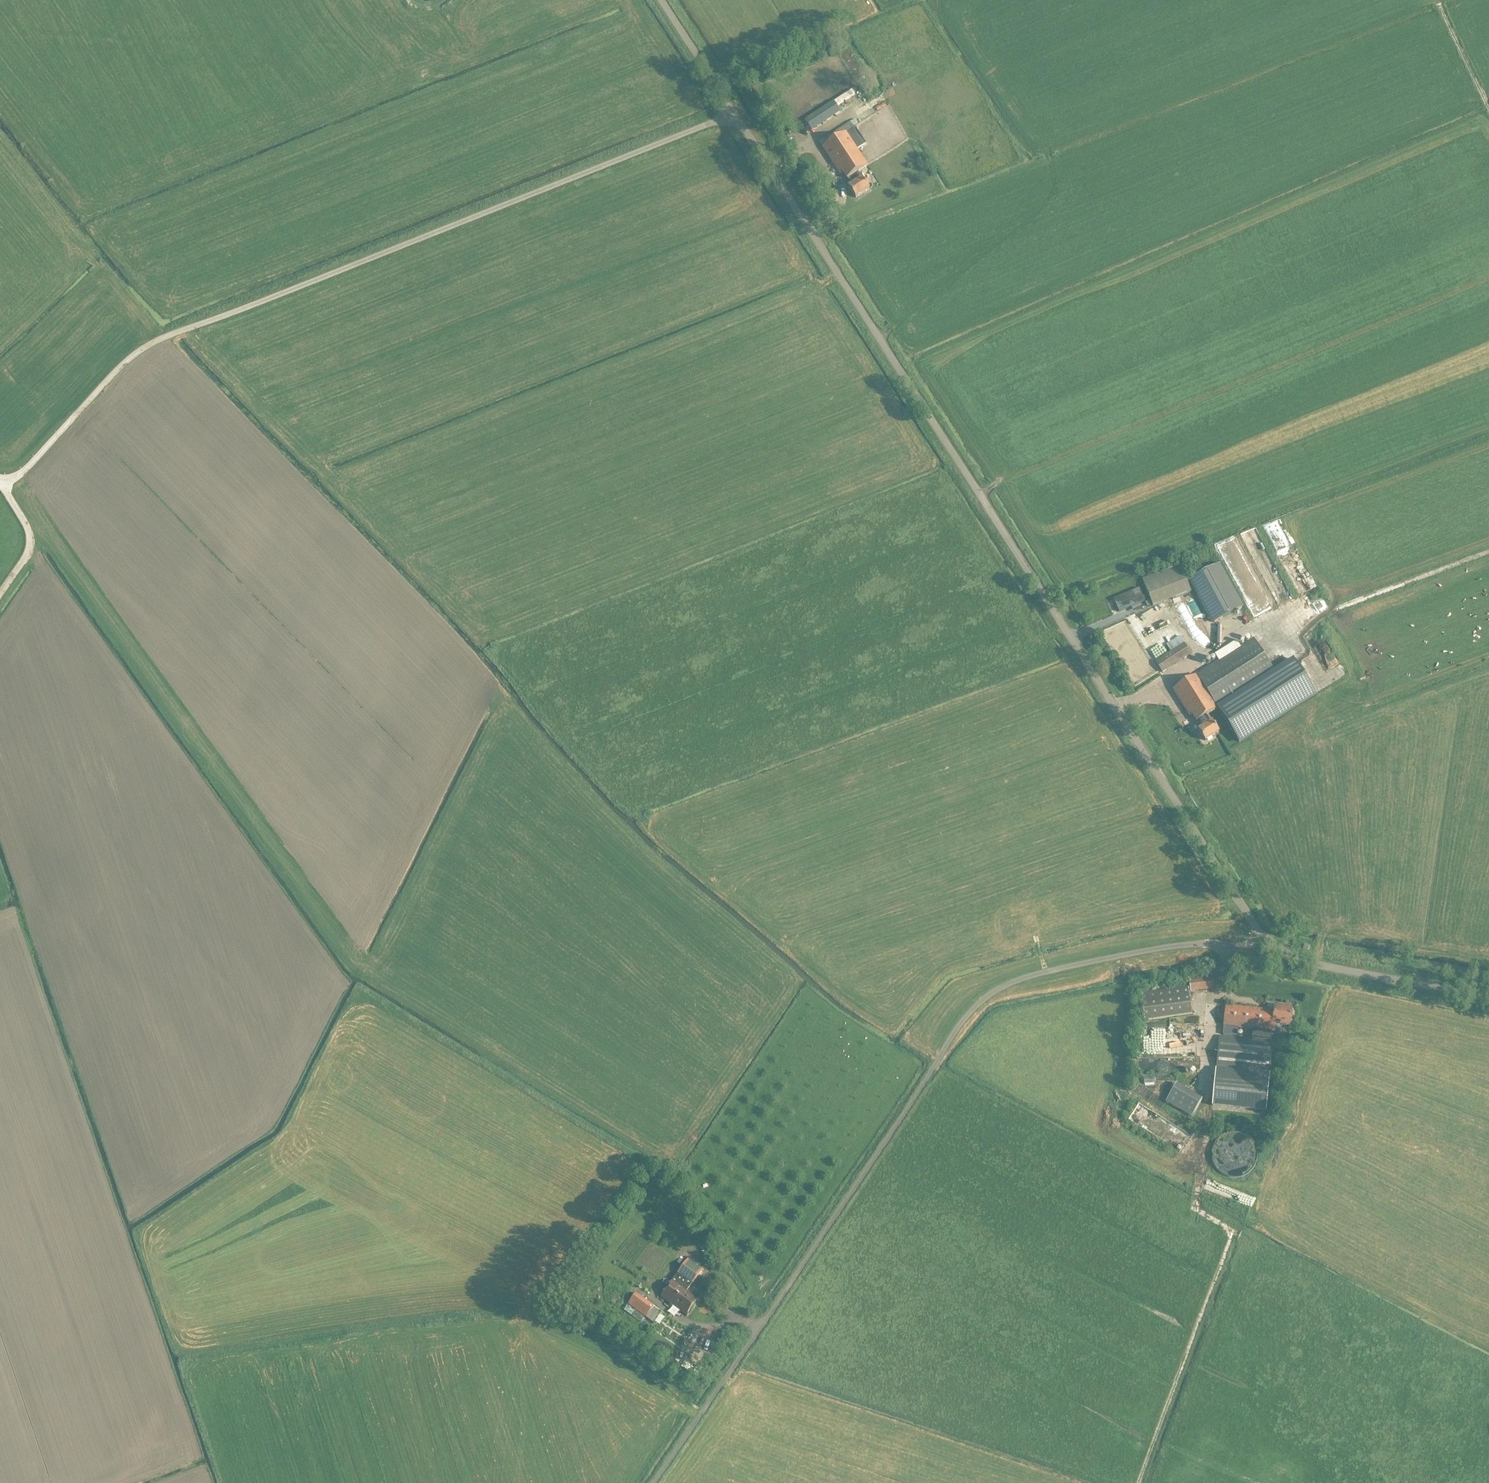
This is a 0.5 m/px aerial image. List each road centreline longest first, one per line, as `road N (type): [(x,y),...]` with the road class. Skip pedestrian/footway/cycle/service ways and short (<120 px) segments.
road 1 (unclassified): [(1266,946),(664,0)]
road 2 (unclassified): [(655,1482),(971,1010),(996,990),(1060,968),(1172,946),(1266,946)]
road 3 (unclassified): [(1488,997),(1266,946)]

